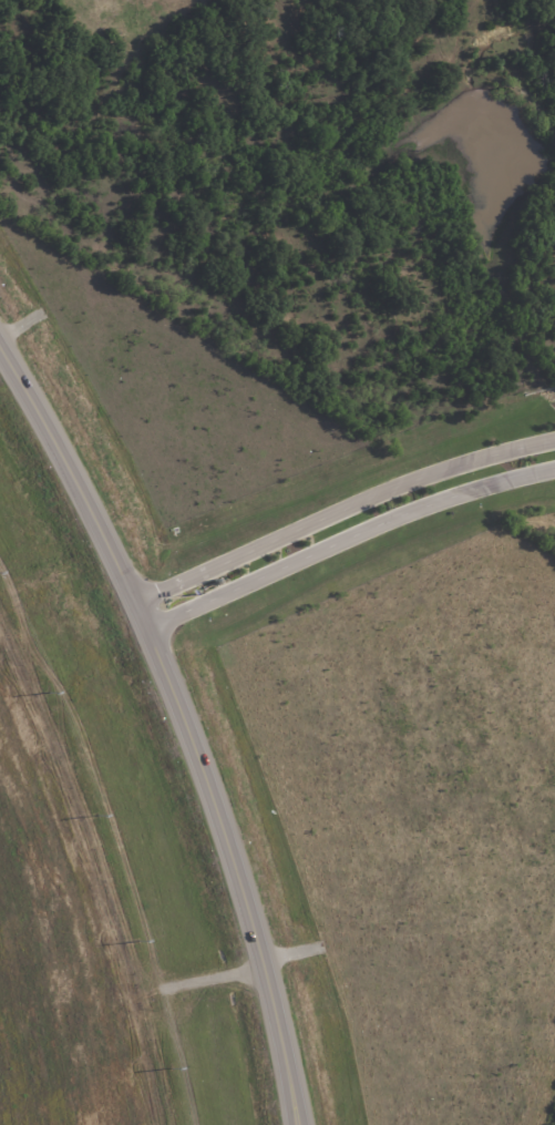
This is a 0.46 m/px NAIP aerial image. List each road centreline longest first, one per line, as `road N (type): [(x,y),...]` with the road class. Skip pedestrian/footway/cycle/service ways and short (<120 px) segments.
road 1 (secondary): [(298,1124),(269,968),(203,748),(135,599),(0,362)]
road 2 (tertiary): [(146,624),(438,501),(554,471)]
road 3 (tertiary): [(554,435),(401,483),(160,590)]

